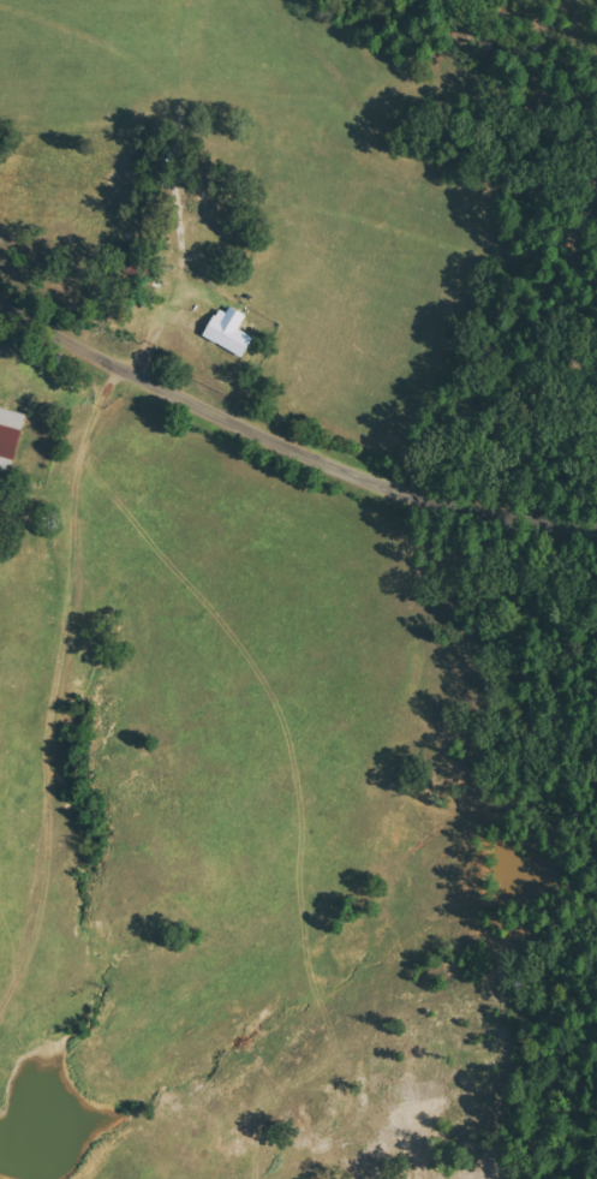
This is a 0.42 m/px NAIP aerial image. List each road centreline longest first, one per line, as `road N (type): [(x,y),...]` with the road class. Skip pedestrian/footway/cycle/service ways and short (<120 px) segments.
road 1 (residential): [(0,308),(377,486),(453,508),(596,526)]

